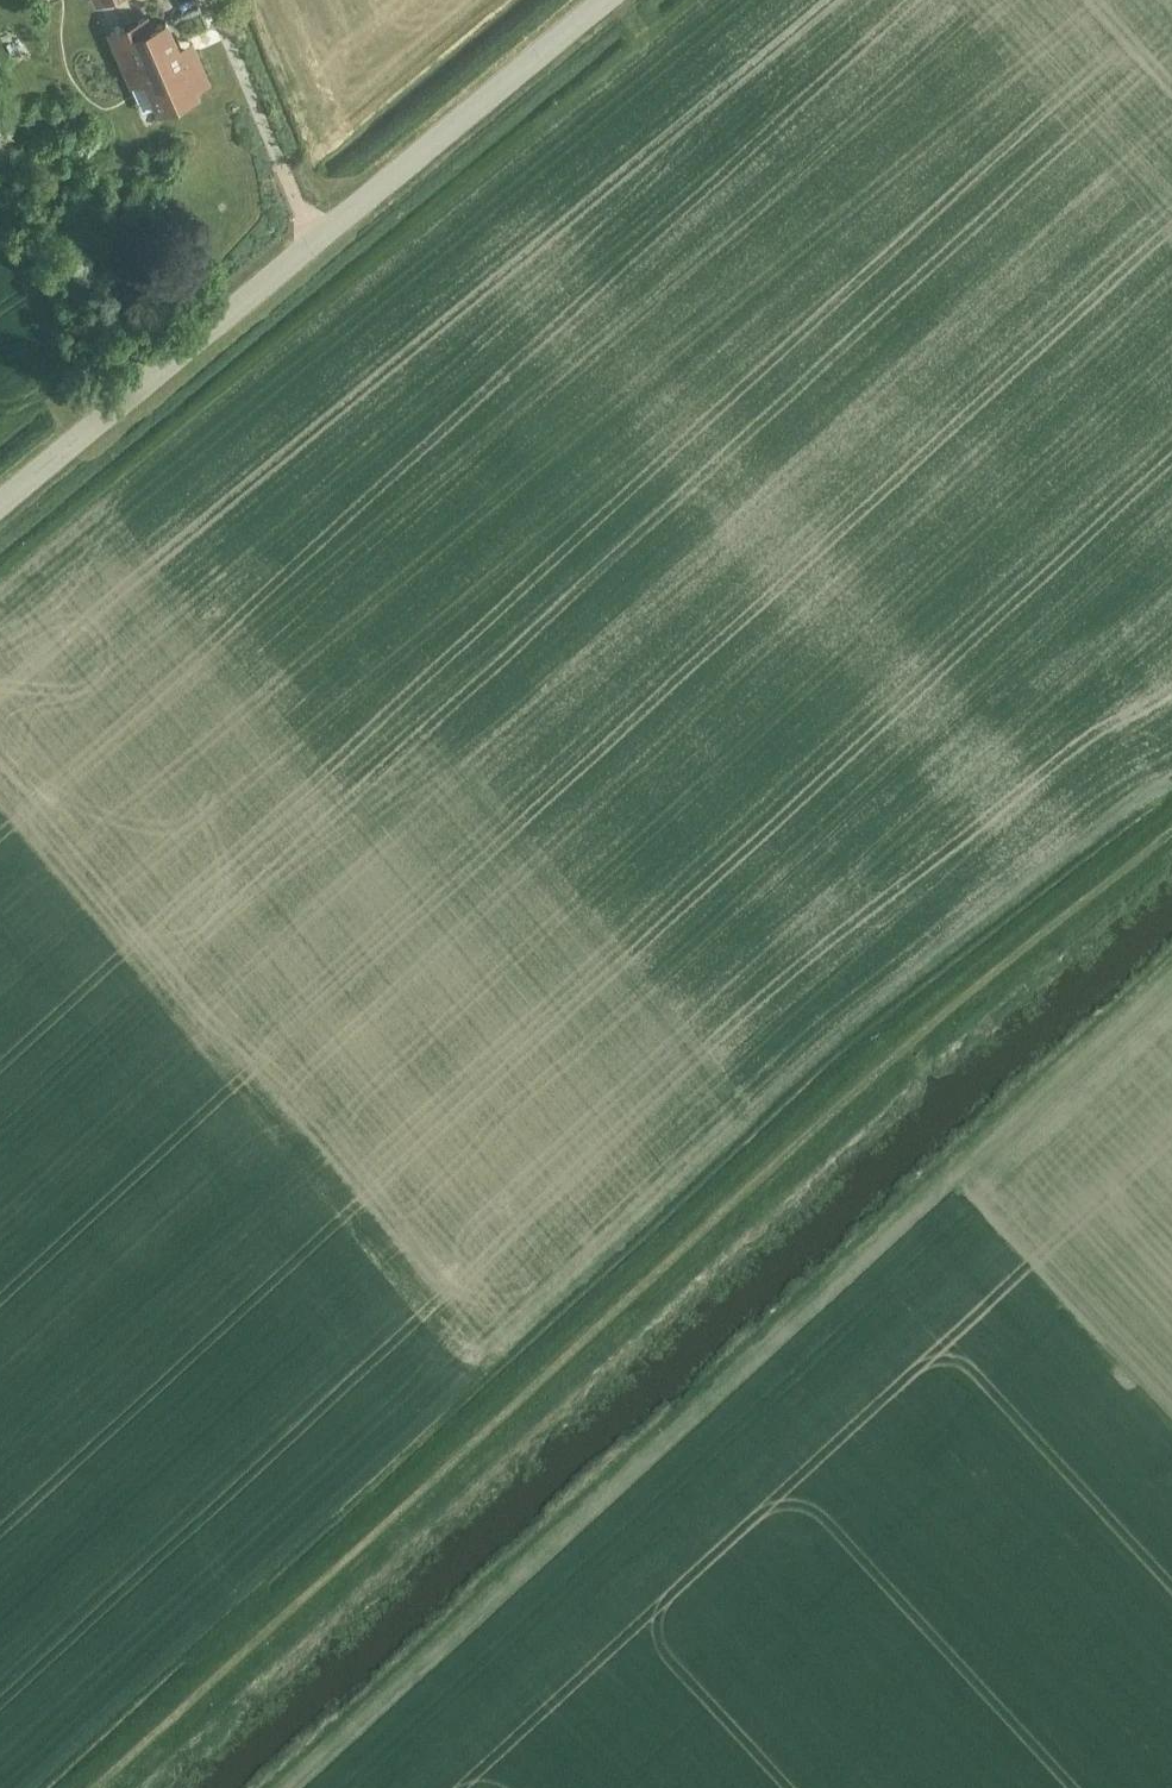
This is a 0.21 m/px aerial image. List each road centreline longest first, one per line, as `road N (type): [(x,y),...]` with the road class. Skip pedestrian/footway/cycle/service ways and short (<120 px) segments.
road 1 (tertiary): [(0,508),(602,0)]

